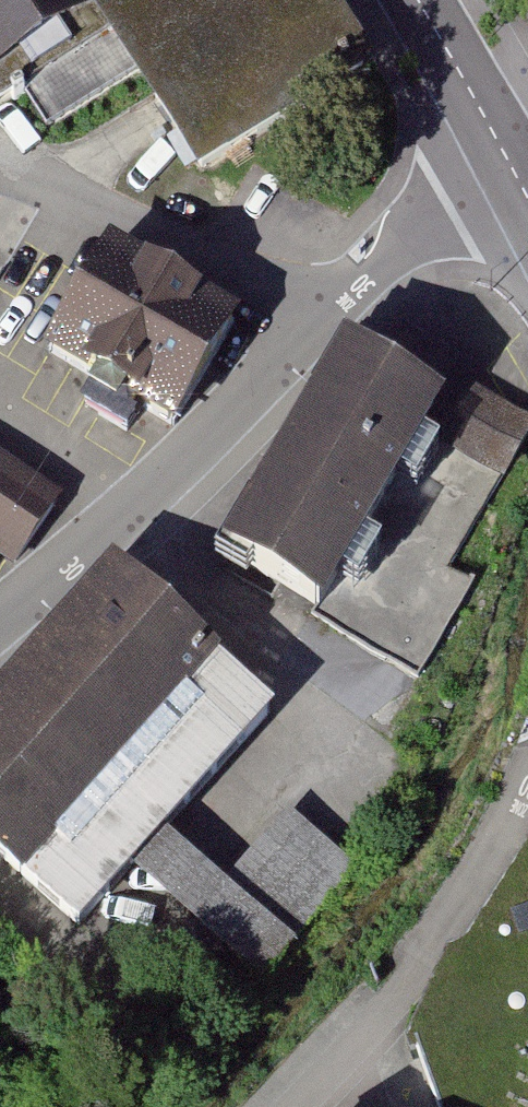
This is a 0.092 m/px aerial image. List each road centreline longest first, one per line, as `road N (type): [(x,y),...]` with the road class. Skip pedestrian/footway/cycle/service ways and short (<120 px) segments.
road 1 (residential): [(514,172),(447,212),(0,619)]
road 2 (secondary): [(514,172),(417,0)]

